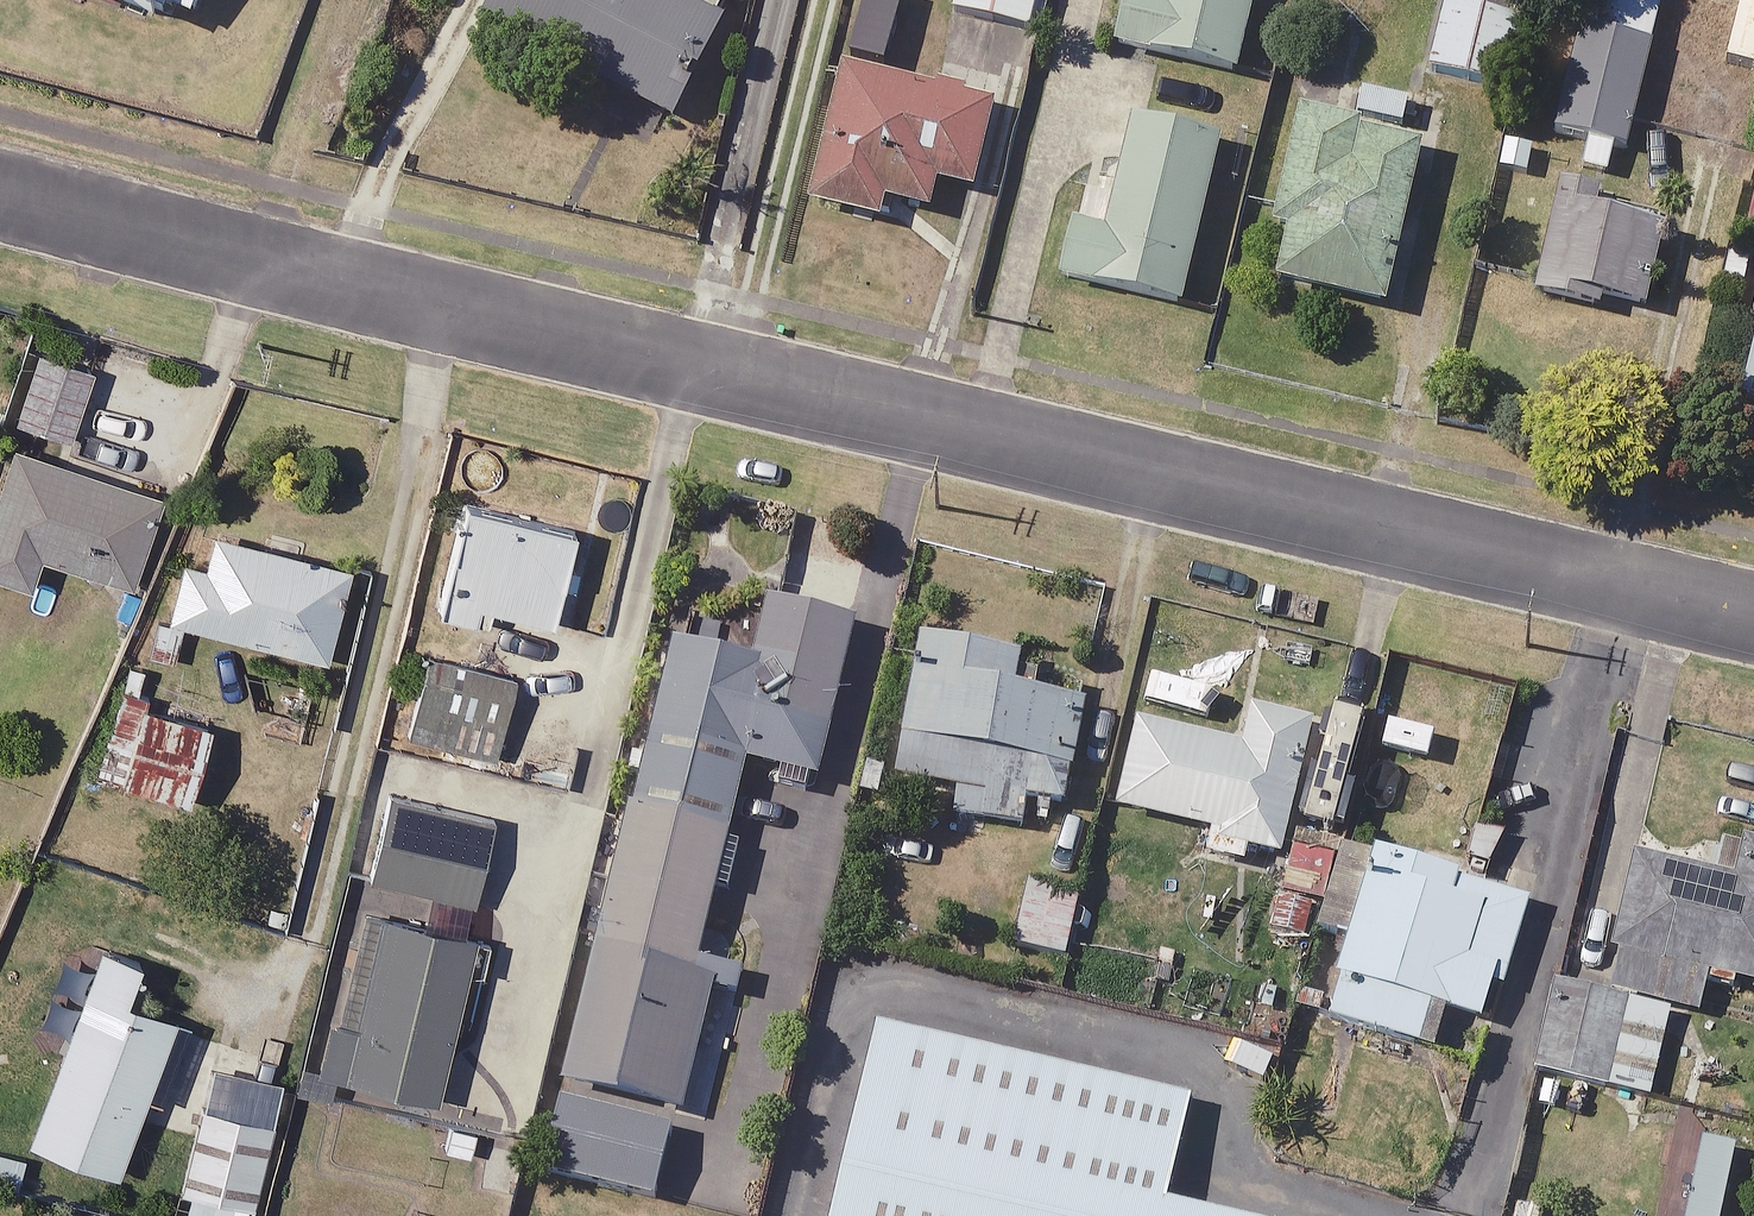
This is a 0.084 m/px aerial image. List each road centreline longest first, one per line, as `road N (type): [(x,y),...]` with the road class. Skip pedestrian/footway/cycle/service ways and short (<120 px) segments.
road 1 (residential): [(0,181),(1753,608)]

